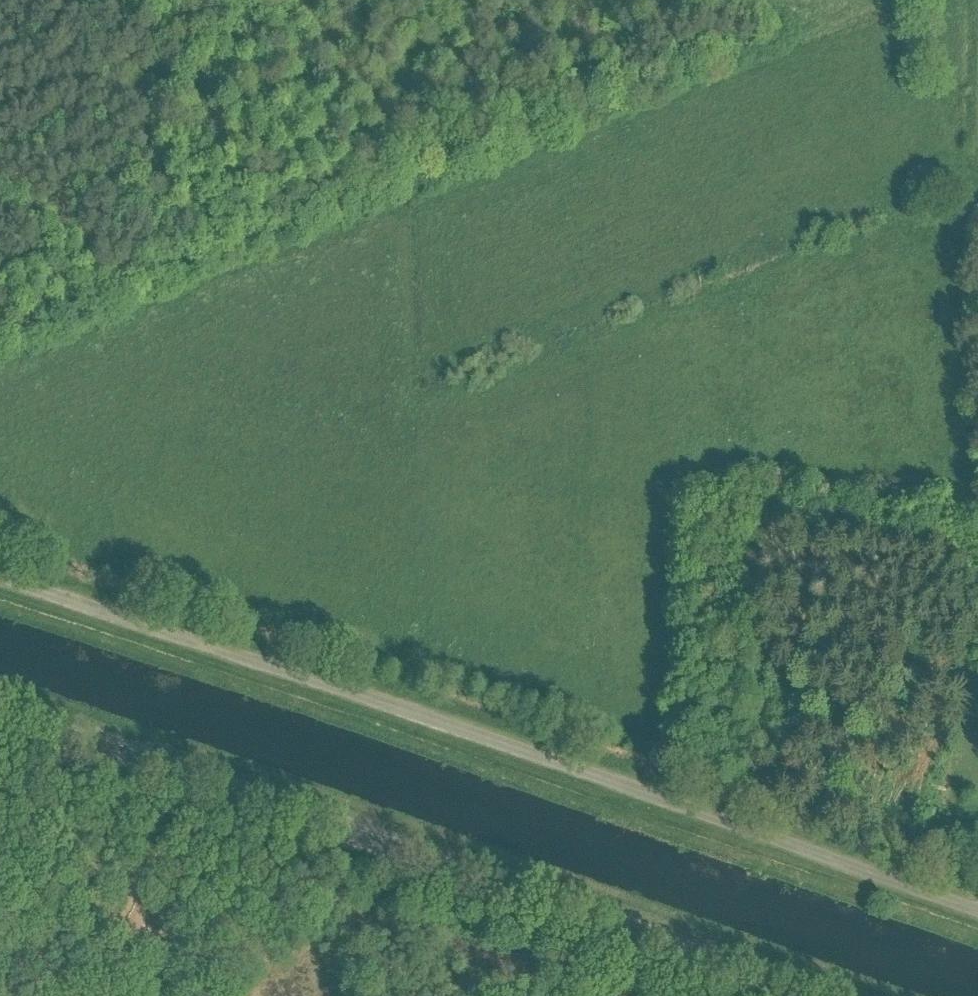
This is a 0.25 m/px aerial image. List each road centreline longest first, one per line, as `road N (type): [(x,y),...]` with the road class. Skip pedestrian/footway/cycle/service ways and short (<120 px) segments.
road 1 (unclassified): [(977,911),(0,577)]
road 2 (tertiary): [(809,995),(0,713)]

